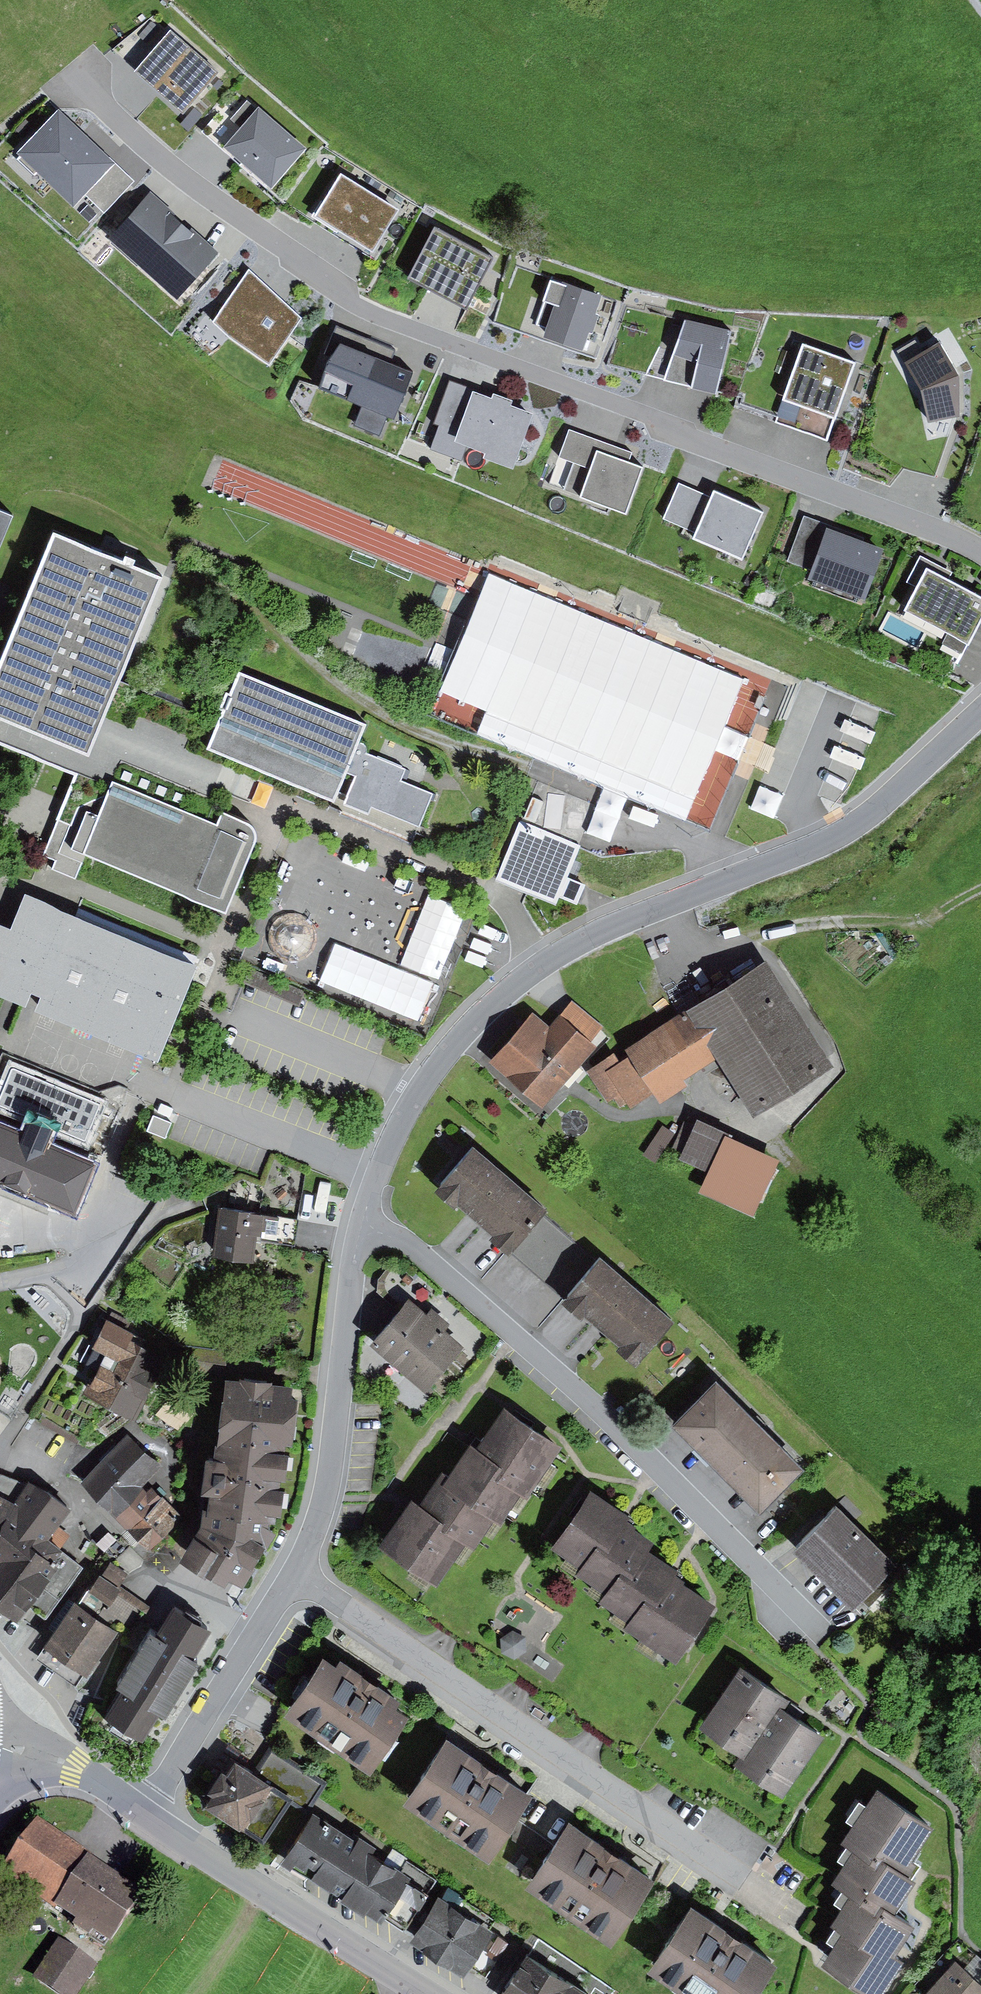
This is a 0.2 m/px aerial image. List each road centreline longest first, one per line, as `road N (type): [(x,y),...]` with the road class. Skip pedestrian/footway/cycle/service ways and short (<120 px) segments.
road 1 (residential): [(980,557),(929,528),(673,436),(653,420),(363,307),(179,170),(78,81)]
road 2 (residential): [(68,509),(152,542),(237,591),(384,714),(675,825),(714,886)]
road 3 (residential): [(361,1226),(391,1237),(539,1349),(835,1628)]
road 4 (residential): [(294,1573),(795,1914)]
road 5 (residential): [(361,1226),(414,1098),(465,1031),(542,962),(714,886)]
road 6 (track): [(980,887),(907,921),(820,922),(706,942),(637,914)]
road 7 (residential): [(294,1573),(328,1497),(361,1226)]
road 8 (tertiary): [(146,1813),(431,1993)]
road 9 (residential): [(714,886),(861,822),(980,715)]
road 10 (residential): [(146,1813),(294,1573)]
road 11 (tertiary): [(0,1744),(72,1764),(146,1813)]

